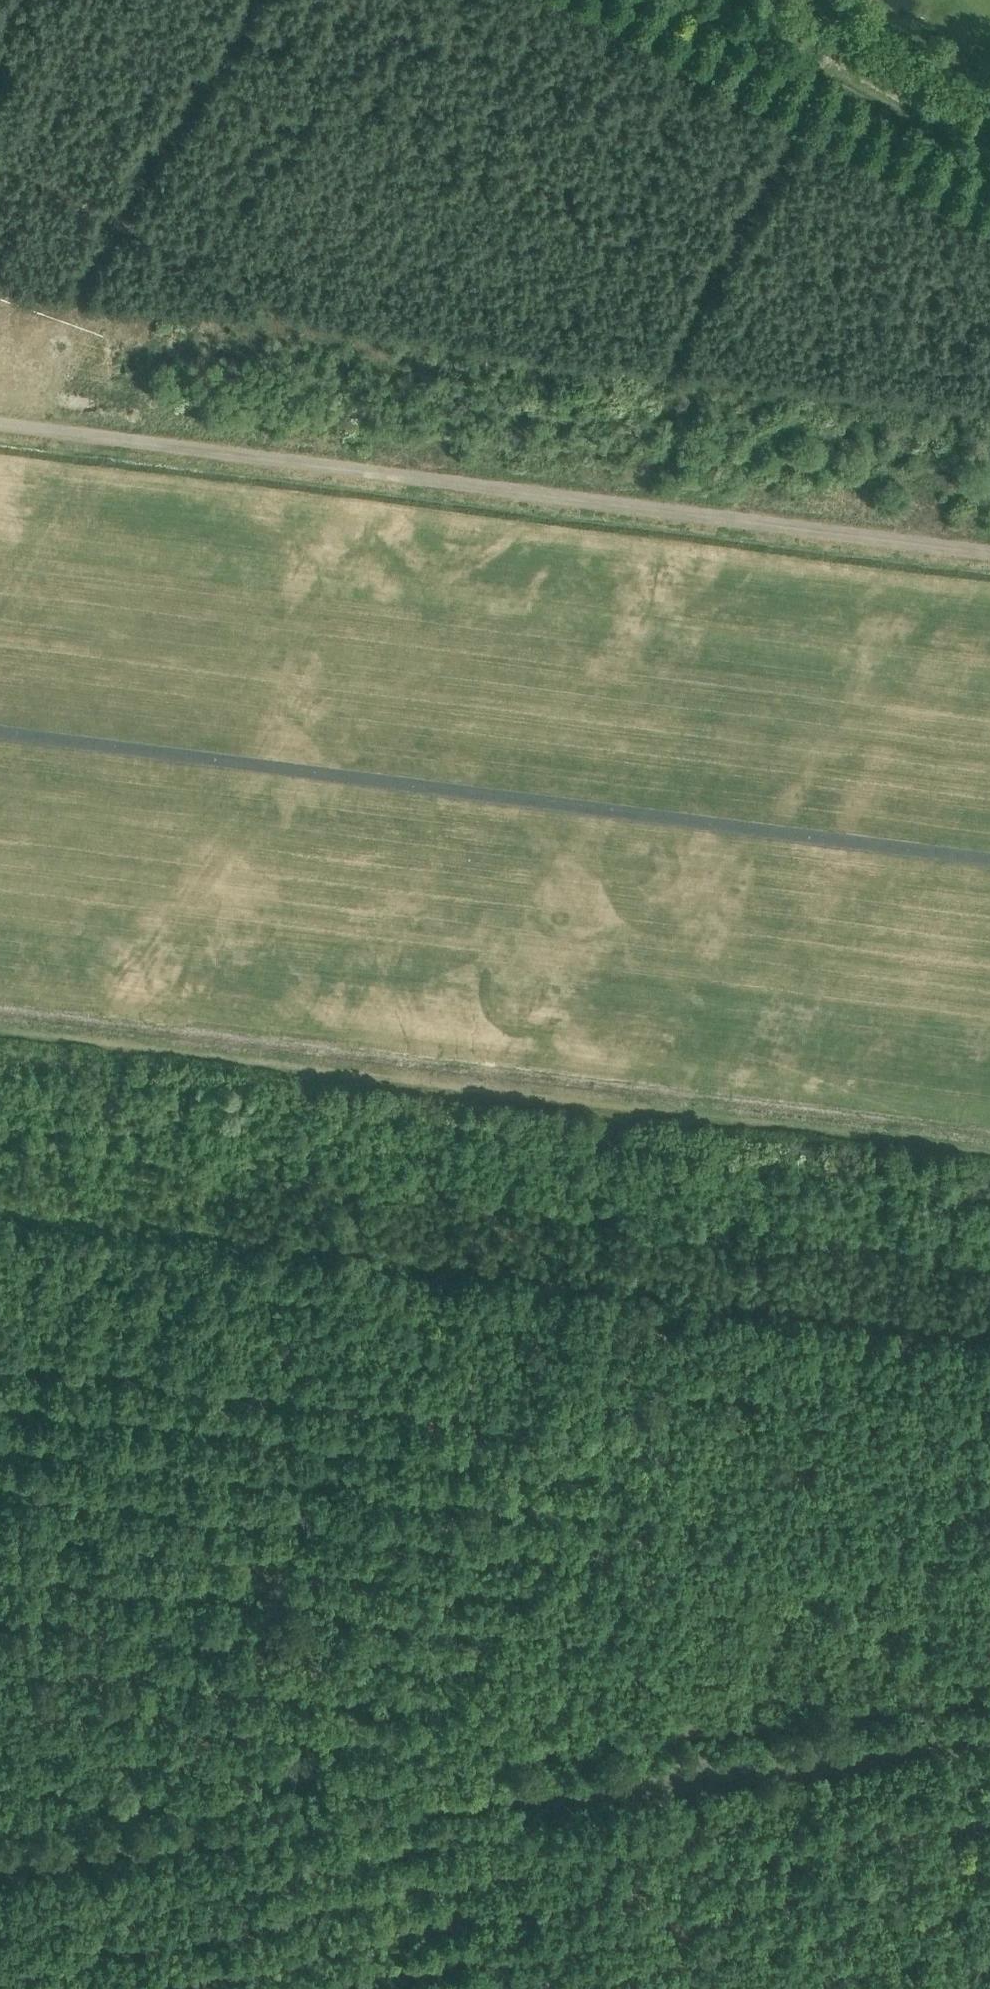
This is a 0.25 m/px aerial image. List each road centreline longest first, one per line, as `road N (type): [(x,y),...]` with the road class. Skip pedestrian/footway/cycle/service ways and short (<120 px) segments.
road 1 (residential): [(989,197),(625,0)]

